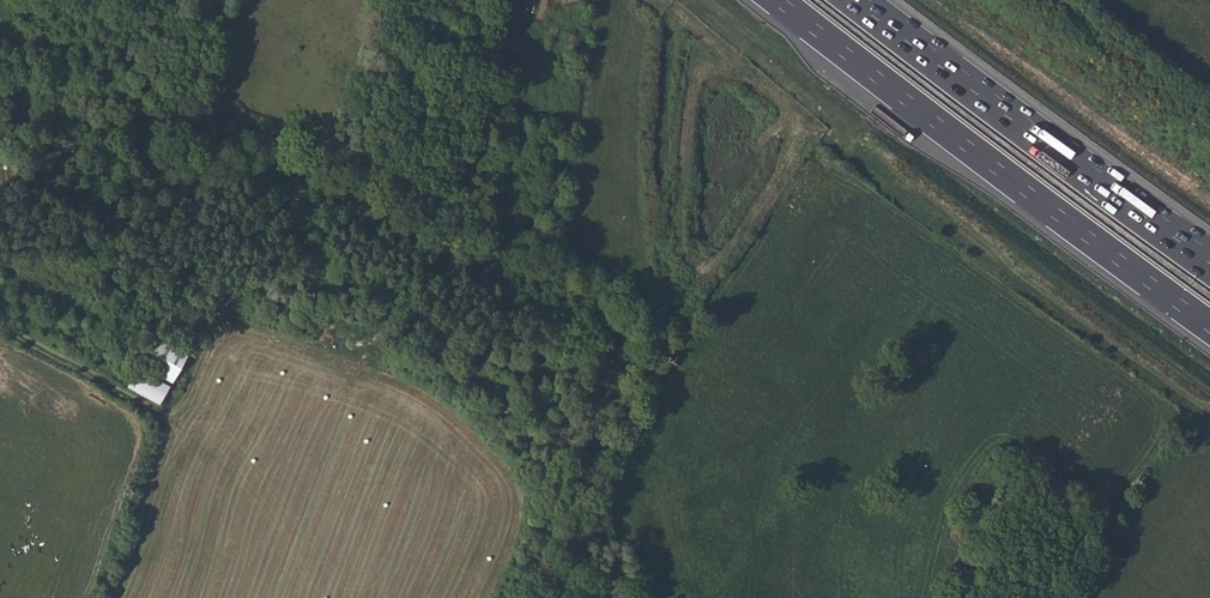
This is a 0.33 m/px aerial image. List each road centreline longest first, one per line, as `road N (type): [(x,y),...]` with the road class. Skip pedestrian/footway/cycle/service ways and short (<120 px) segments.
road 1 (trunk): [(767,0),(1209,335)]
road 2 (trunk): [(1209,257),(862,0)]
road 3 (track): [(0,331),(160,419),(194,393),(220,325)]
road 4 (track): [(526,597),(598,461)]

